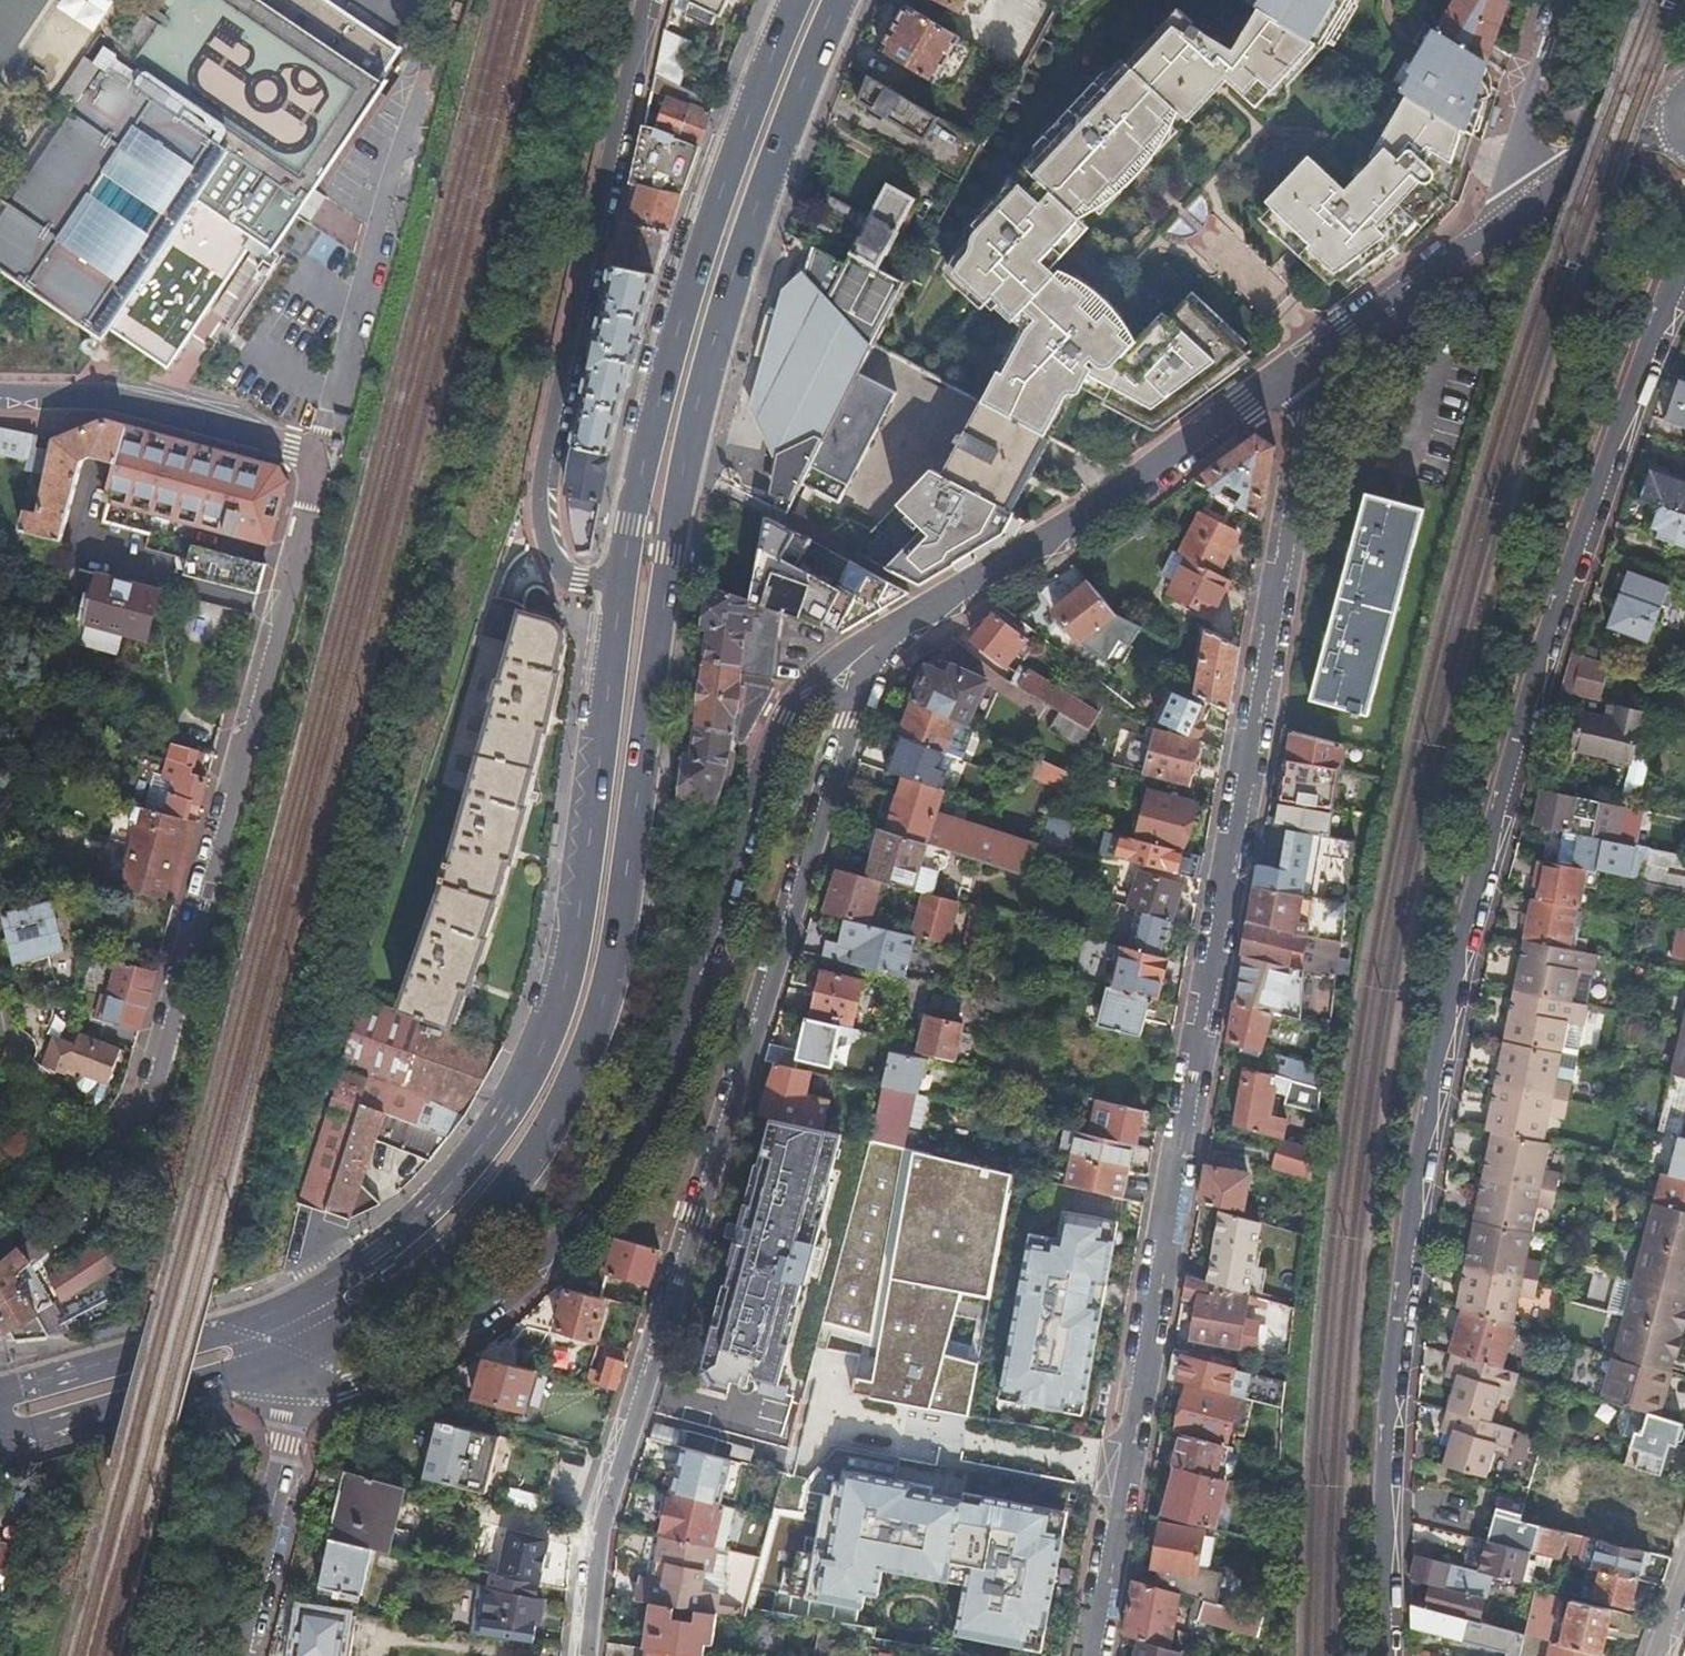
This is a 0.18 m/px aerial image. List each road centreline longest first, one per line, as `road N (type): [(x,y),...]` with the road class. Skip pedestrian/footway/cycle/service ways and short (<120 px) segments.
road 1 (primary): [(301,1360),(427,1272),(513,1186),(588,1049),(620,937),(683,468),(733,275),(840,0)]
road 2 (residential): [(1377,1655),(1380,1451),(1419,1138),(1472,887),(1582,529),(1684,274)]
road 3 (residential): [(1289,372),(1308,395),(1308,419),(1091,1655)]
road 4 (residential): [(0,1249),(116,1136),(170,1042),(312,506),(308,463),(290,446),(106,396),(0,390)]
road 5 (residential): [(587,1655),(598,1535),(852,717),(842,673)]
road 6 (residential): [(842,673),(808,690),(763,752),(663,1086),(582,1216),(444,1341),(375,1377),(326,1380),(301,1360)]
road 7 (primary): [(619,588),(580,907),(561,1003),(529,1073),(446,1189),(384,1245),(274,1313)]
road 8 (residential): [(619,588),(562,573),(542,527),(540,482),(648,0)]
road 9 (primary): [(797,0),(697,262),(619,588)]
road 10 (residential): [(1289,372),(1122,493),(940,600),(842,673)]
road 11 (primary): [(0,1443),(301,1360)]
road 12 (residential): [(1540,195),(1289,372)]
road 13 (residential): [(301,1360),(237,1655)]
road 14 (primary): [(274,1313),(0,1394)]
road 15 (residential): [(1567,0),(1518,147),(1540,195)]

